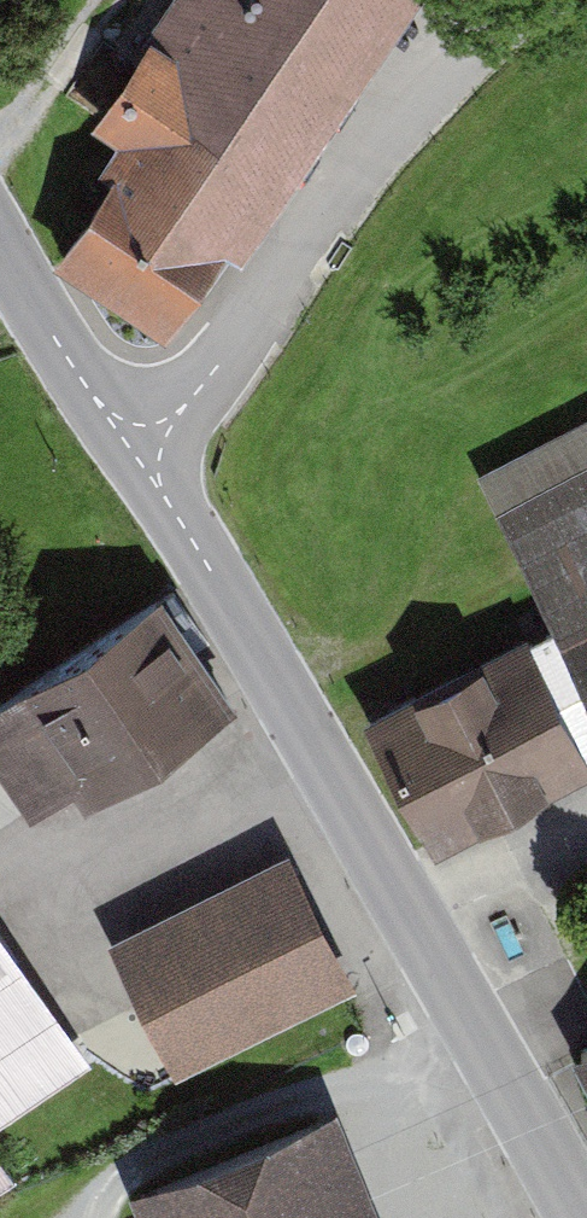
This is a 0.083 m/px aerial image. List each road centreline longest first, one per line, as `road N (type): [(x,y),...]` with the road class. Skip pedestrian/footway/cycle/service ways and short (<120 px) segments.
road 1 (tertiary): [(0,245),(93,397),(148,443),(163,490),(581,1217)]
road 2 (track): [(148,443),(418,114),(493,36),(546,0)]
road 3 (track): [(80,1217),(131,1167),(479,1039)]
road 4 (track): [(0,835),(33,861),(97,881),(164,866),(334,776)]
road 5 (track): [(586,836),(415,920)]
road 6 (track): [(122,0),(0,143)]

